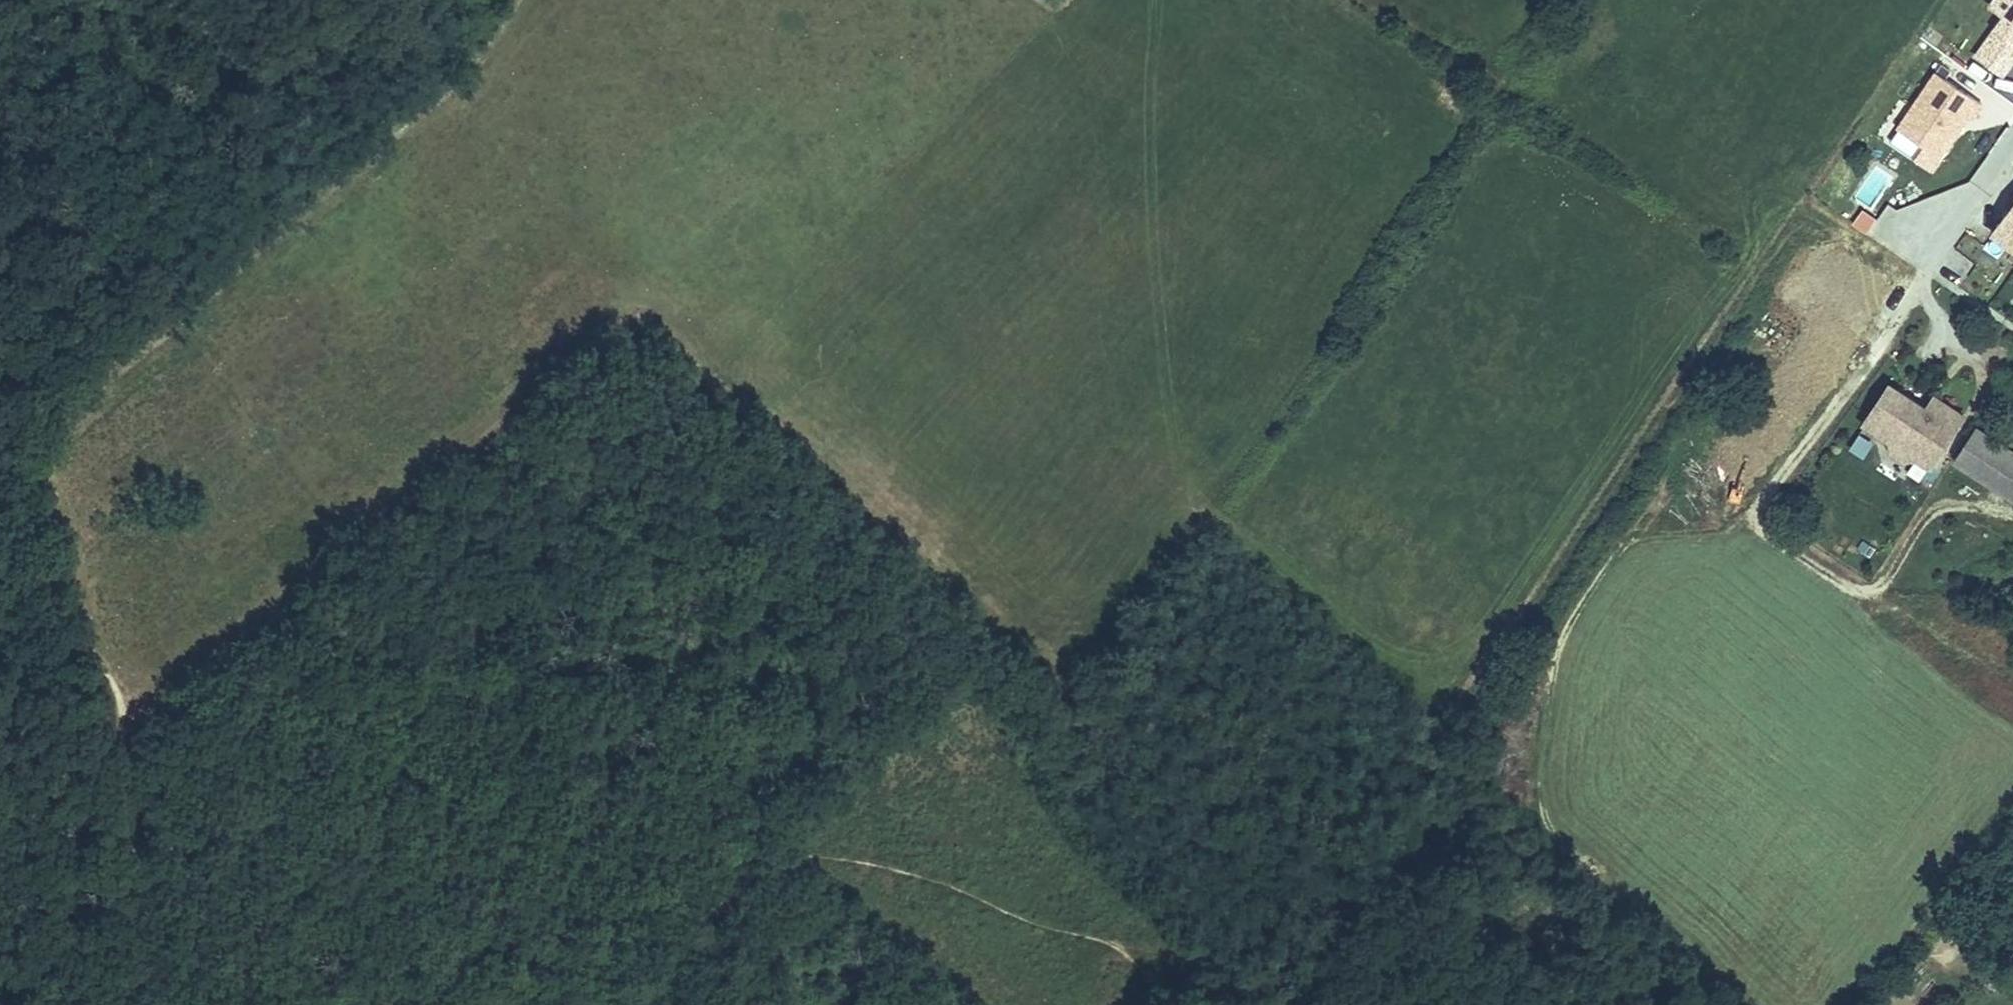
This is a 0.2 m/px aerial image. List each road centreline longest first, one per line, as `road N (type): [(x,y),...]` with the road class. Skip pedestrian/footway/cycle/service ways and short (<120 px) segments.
road 1 (track): [(766,869),(817,855),(874,863),(1034,925),(1173,956),(1245,938),(1420,774),(1679,385),(1826,183),(1959,224)]

